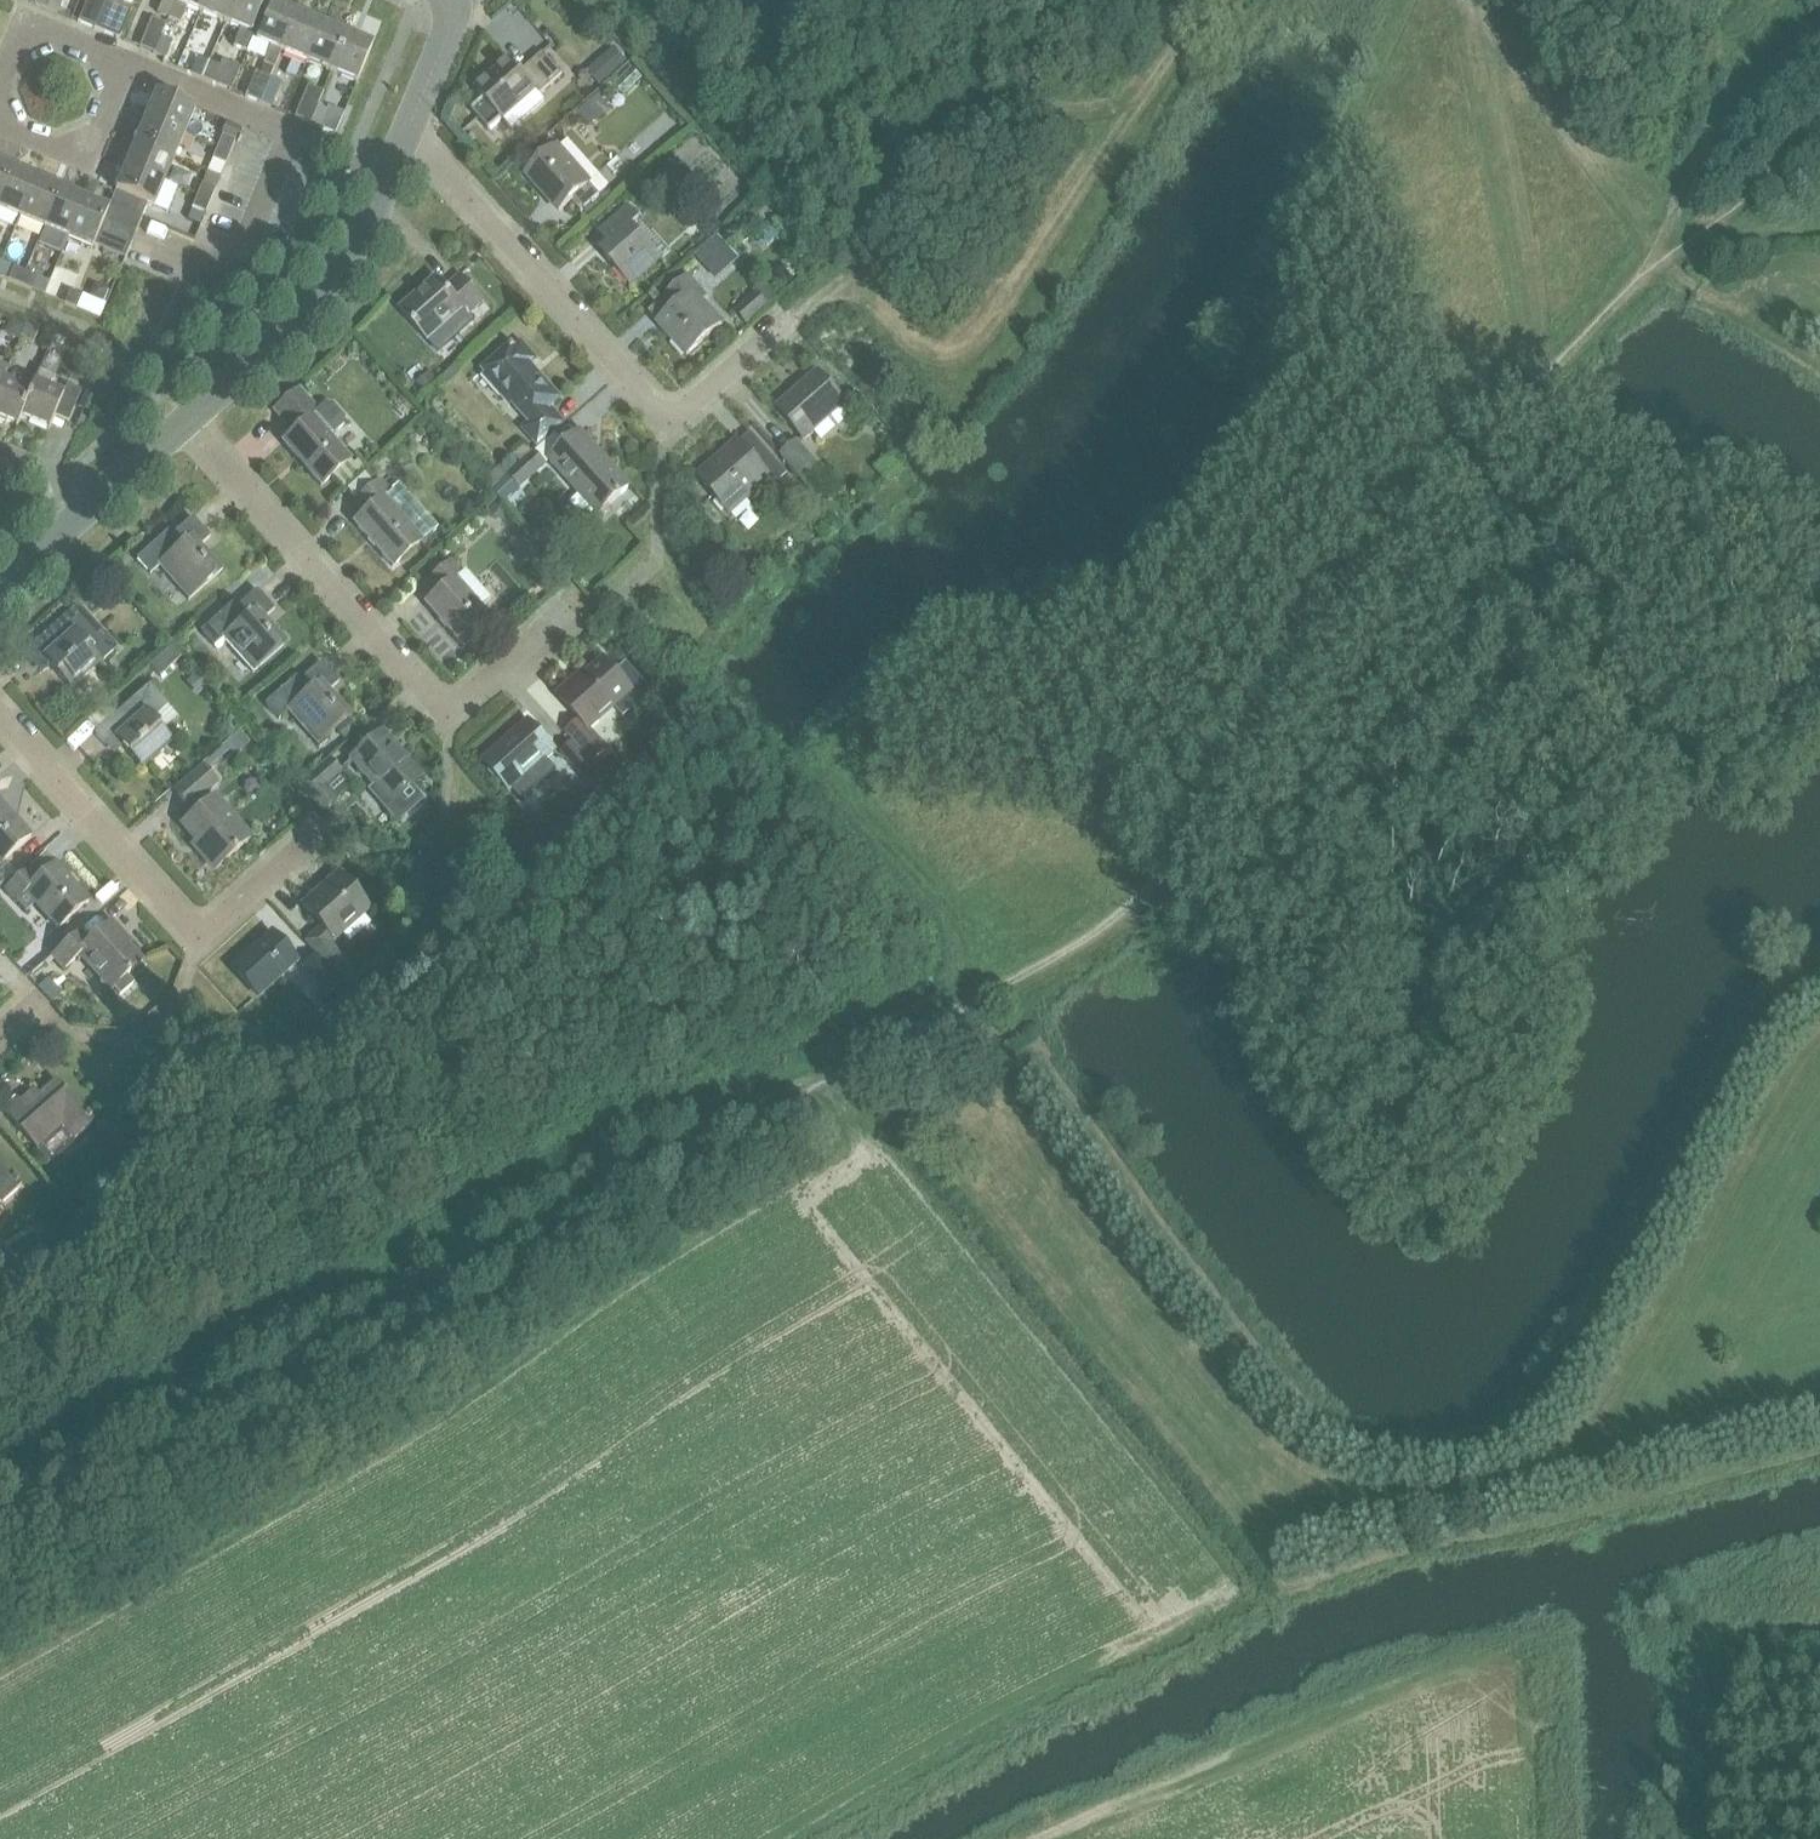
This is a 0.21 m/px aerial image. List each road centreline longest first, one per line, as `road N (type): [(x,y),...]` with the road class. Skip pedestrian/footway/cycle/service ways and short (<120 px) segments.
road 1 (residential): [(569,618),(458,712),(186,421)]
road 2 (residential): [(791,320),(695,401),(660,408),(439,158),(405,139)]
road 3 (residential): [(300,831),(194,922),(0,711)]
road 4 (residential): [(186,421),(310,308),(351,257),(388,179)]
road 5 (residential): [(388,179),(122,68)]
road 6 (residential): [(0,129),(71,155),(95,144),(122,68)]
road 7 (residential): [(122,68),(17,27),(0,78)]
road 8 (residential): [(405,139),(452,25),(450,0)]
road 9 (residential): [(0,589),(93,504)]
road 10 (residential): [(93,504),(186,421)]

